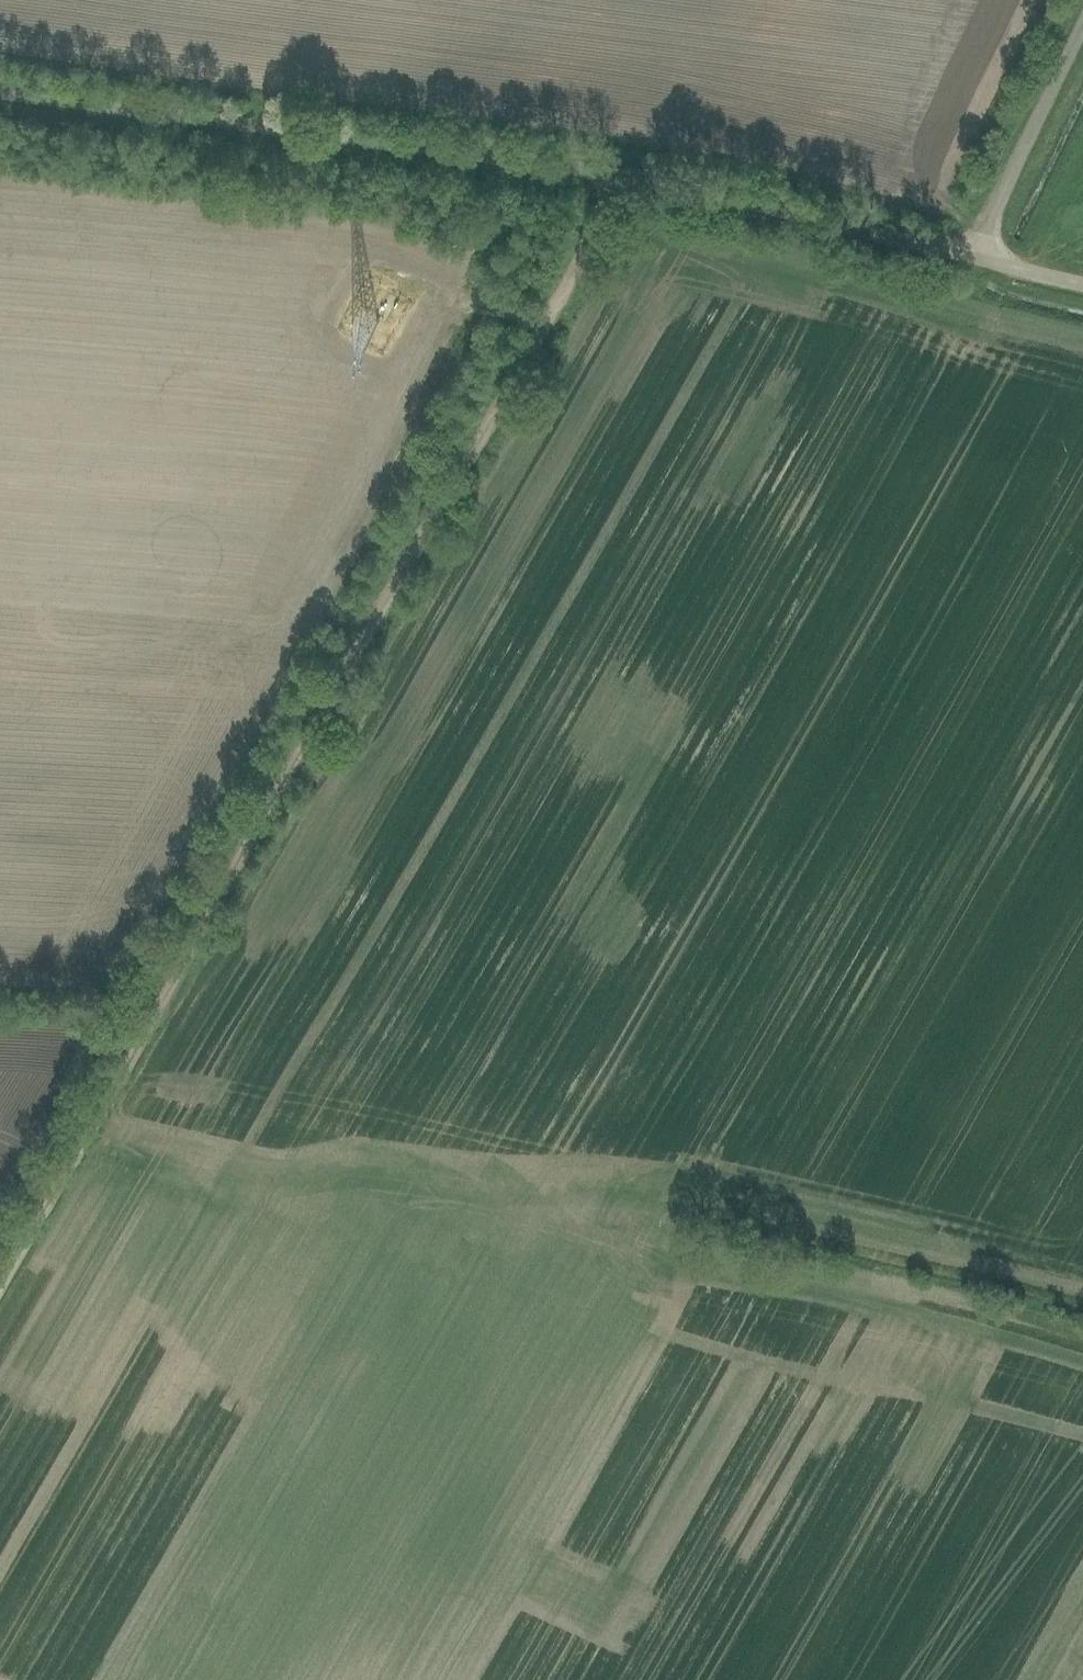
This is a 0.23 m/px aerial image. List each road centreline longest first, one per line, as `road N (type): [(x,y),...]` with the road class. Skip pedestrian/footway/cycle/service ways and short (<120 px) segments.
road 1 (track): [(632,174),(0,1282)]
road 2 (track): [(974,262),(632,174),(0,93)]
road 3 (track): [(974,262),(1082,34)]

